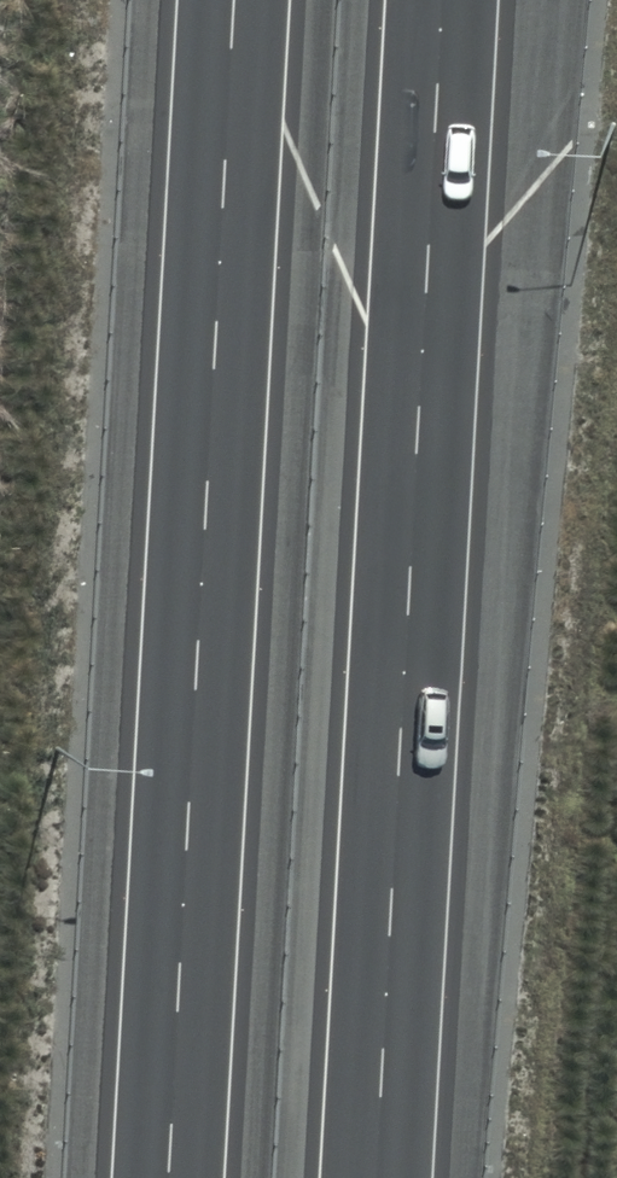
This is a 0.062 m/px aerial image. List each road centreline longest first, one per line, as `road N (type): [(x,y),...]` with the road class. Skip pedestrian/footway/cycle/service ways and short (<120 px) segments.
road 1 (motorway): [(168,1177),(233,0)]
road 2 (motorway): [(442,0),(377,1177)]

